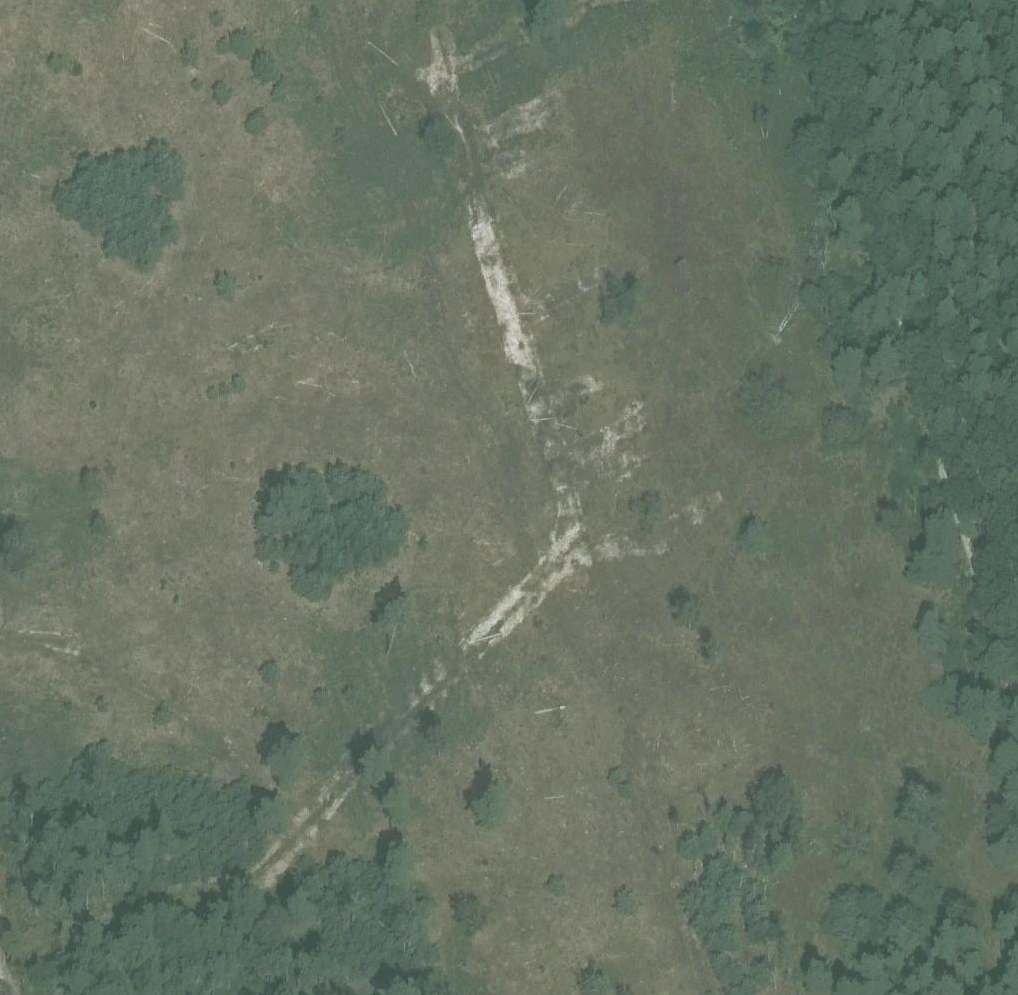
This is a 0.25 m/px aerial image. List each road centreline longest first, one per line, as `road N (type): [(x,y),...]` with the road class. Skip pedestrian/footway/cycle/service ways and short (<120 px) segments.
road 1 (track): [(1017,697),(798,0)]

